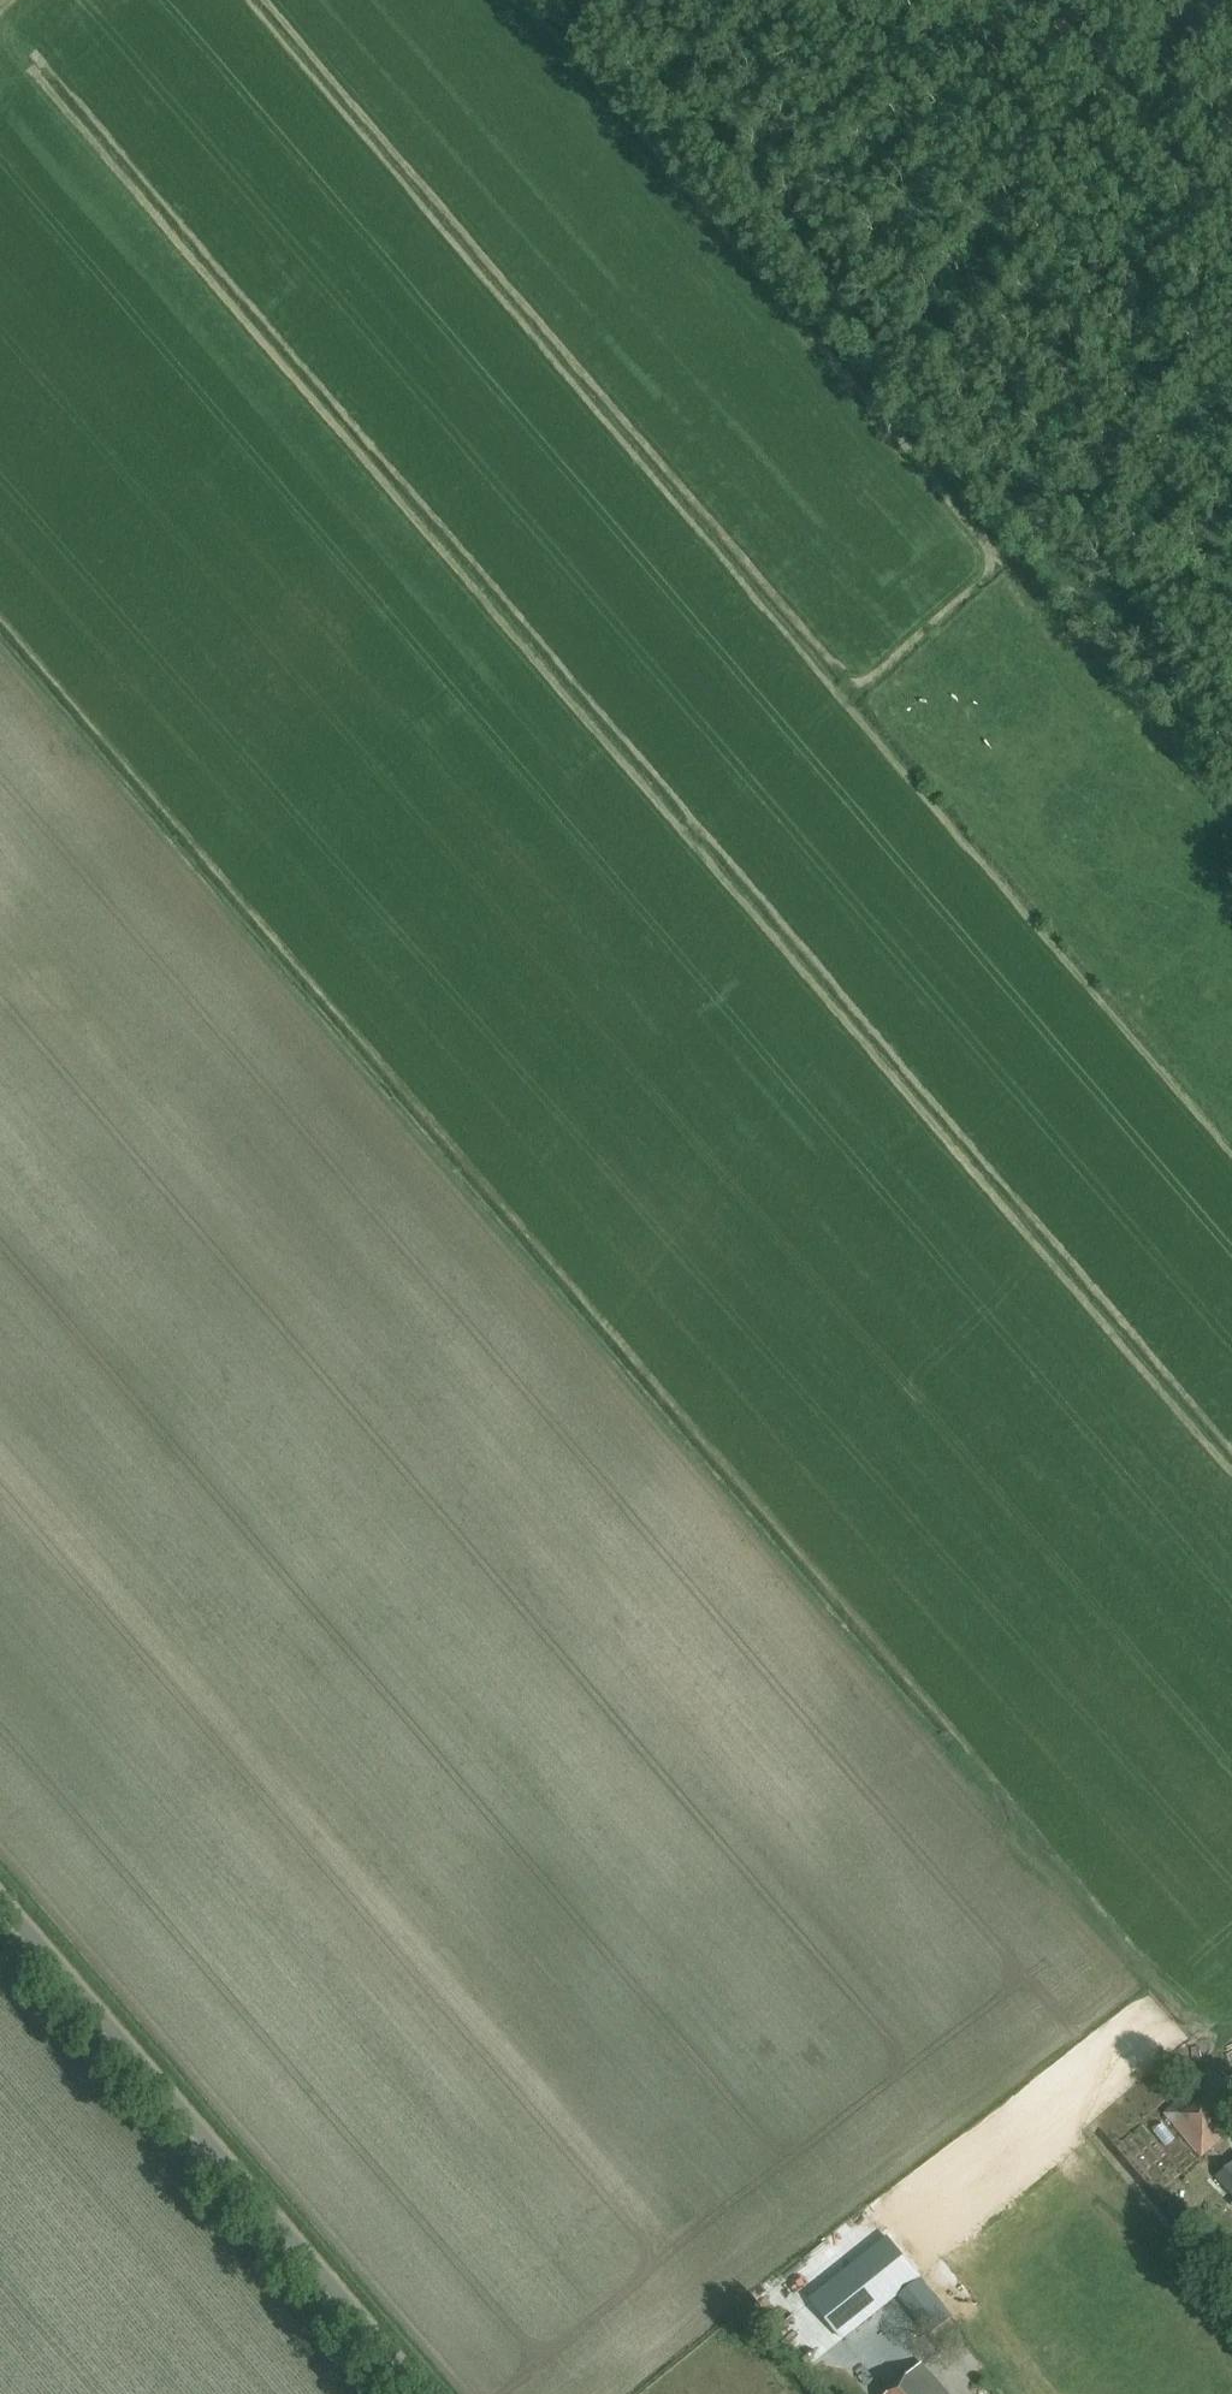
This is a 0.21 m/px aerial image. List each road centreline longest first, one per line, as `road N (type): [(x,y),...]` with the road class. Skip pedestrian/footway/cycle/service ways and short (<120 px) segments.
road 1 (unclassified): [(420,2393),(0,1902)]

